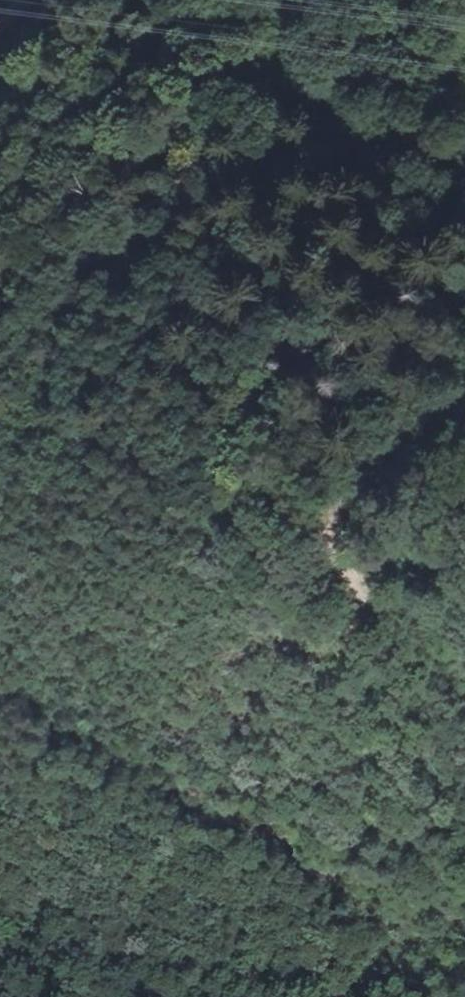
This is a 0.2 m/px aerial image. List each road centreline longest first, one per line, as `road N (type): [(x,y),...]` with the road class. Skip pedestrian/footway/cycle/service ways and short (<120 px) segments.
road 1 (track): [(0,649),(167,484),(238,517),(287,503),(332,534),(396,630),(464,689)]
road 2 (track): [(0,684),(315,867),(464,924)]
road 3 (track): [(464,416),(394,468),(332,534)]

